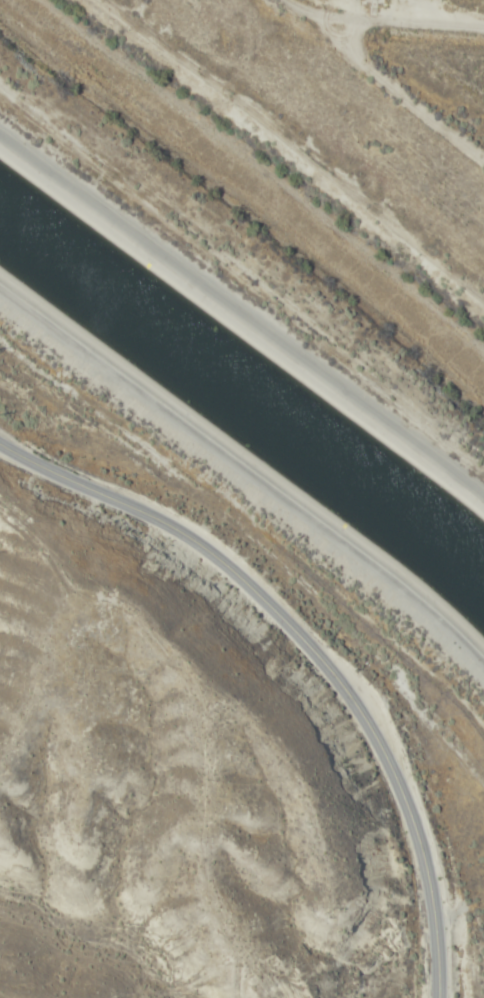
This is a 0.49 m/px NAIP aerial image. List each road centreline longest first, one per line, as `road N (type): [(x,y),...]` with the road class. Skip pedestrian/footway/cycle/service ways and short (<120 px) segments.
road 1 (tertiary): [(439,997),(417,850),(395,777),(349,698),(290,629),(183,532),(0,442)]
road 2 (track): [(483,146),(302,0)]
road 3 (track): [(483,19),(313,8)]

